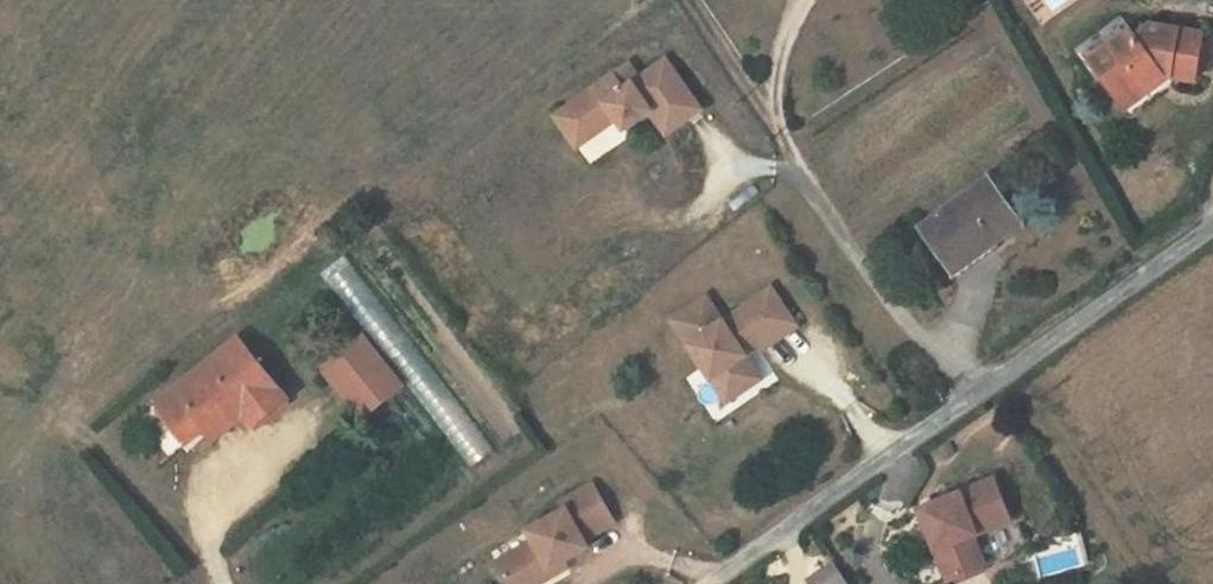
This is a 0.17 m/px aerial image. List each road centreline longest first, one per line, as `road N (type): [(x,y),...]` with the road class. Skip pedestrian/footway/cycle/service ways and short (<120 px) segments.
road 1 (unclassified): [(708,583),(1212,228)]
road 2 (track): [(782,138),(690,0)]

